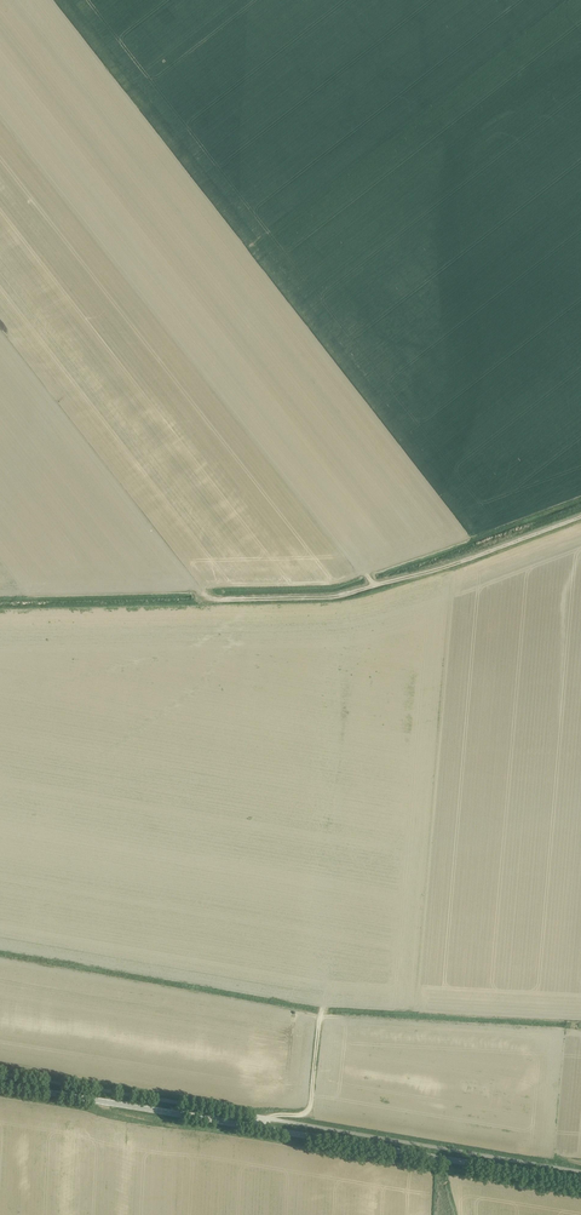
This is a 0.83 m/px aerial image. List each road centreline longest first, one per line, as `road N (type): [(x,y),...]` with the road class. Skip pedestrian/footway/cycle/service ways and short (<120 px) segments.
road 1 (tertiary): [(0,1084),(580,1182)]
road 2 (track): [(580,517),(342,595),(205,595)]
road 3 (track): [(262,1128),(266,1118),(309,1110),(321,1008)]

